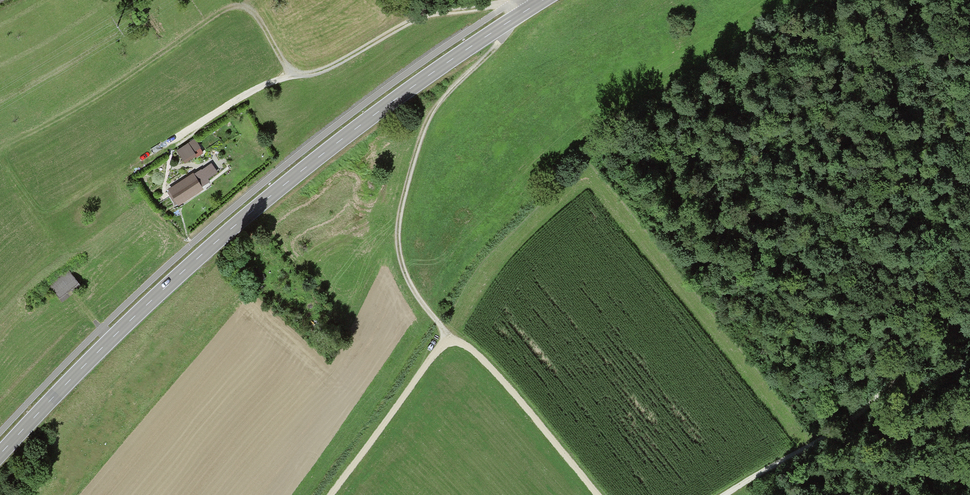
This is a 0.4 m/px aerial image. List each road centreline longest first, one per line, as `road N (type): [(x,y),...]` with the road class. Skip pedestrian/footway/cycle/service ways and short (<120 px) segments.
road 1 (tertiary): [(539,0),(260,204),(0,452)]
road 2 (track): [(528,6),(421,15),(317,72),(260,86),(142,163)]
road 3 (track): [(507,21),(502,37),(425,122),(398,220),(401,267),(445,340)]
road 4 (track): [(720,494),(838,426),(969,303)]
road 5 (track): [(597,494),(512,391),(462,342),(445,340)]
road 6 (track): [(445,340),(329,494)]

